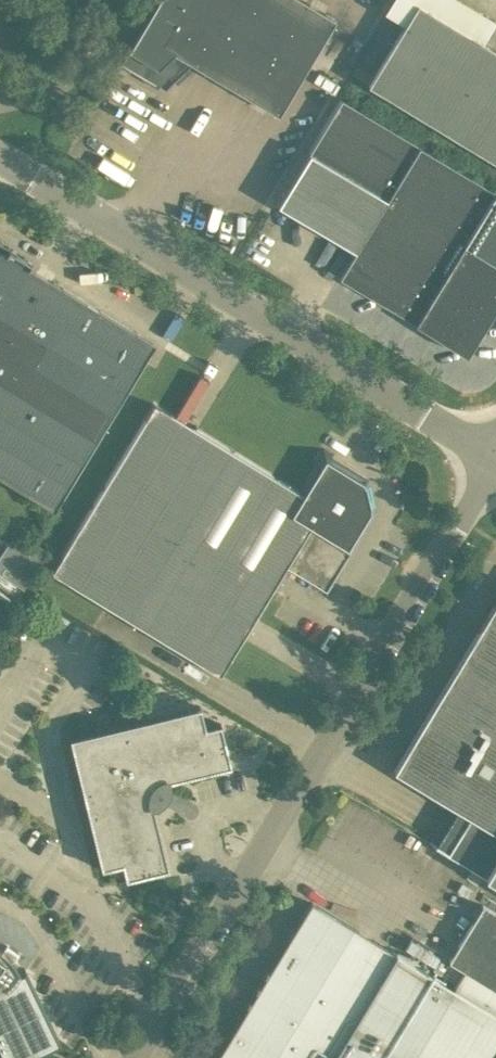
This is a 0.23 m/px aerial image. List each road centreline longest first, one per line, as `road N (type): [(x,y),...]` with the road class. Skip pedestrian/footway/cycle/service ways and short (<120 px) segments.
road 1 (unclassified): [(137,1057),(495,469)]
road 2 (unclassified): [(495,458),(0,152)]

